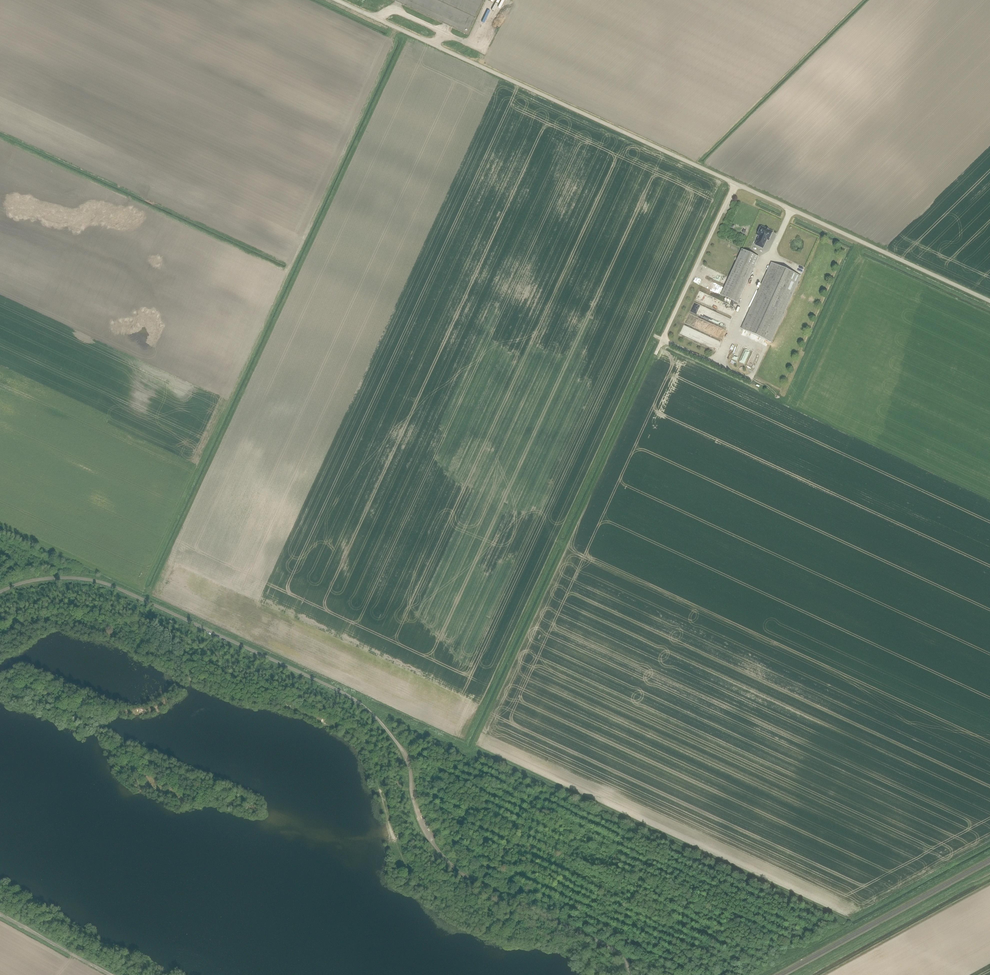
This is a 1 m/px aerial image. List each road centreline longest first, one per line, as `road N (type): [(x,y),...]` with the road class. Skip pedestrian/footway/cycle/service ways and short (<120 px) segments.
road 1 (unclassified): [(630,974),(609,946),(446,862),(419,820),(401,748),(356,701),(106,585),(49,578),(0,593)]
road 2 (unclassified): [(989,301),(336,0)]
road 3 (unclassified): [(0,915),(109,974)]

